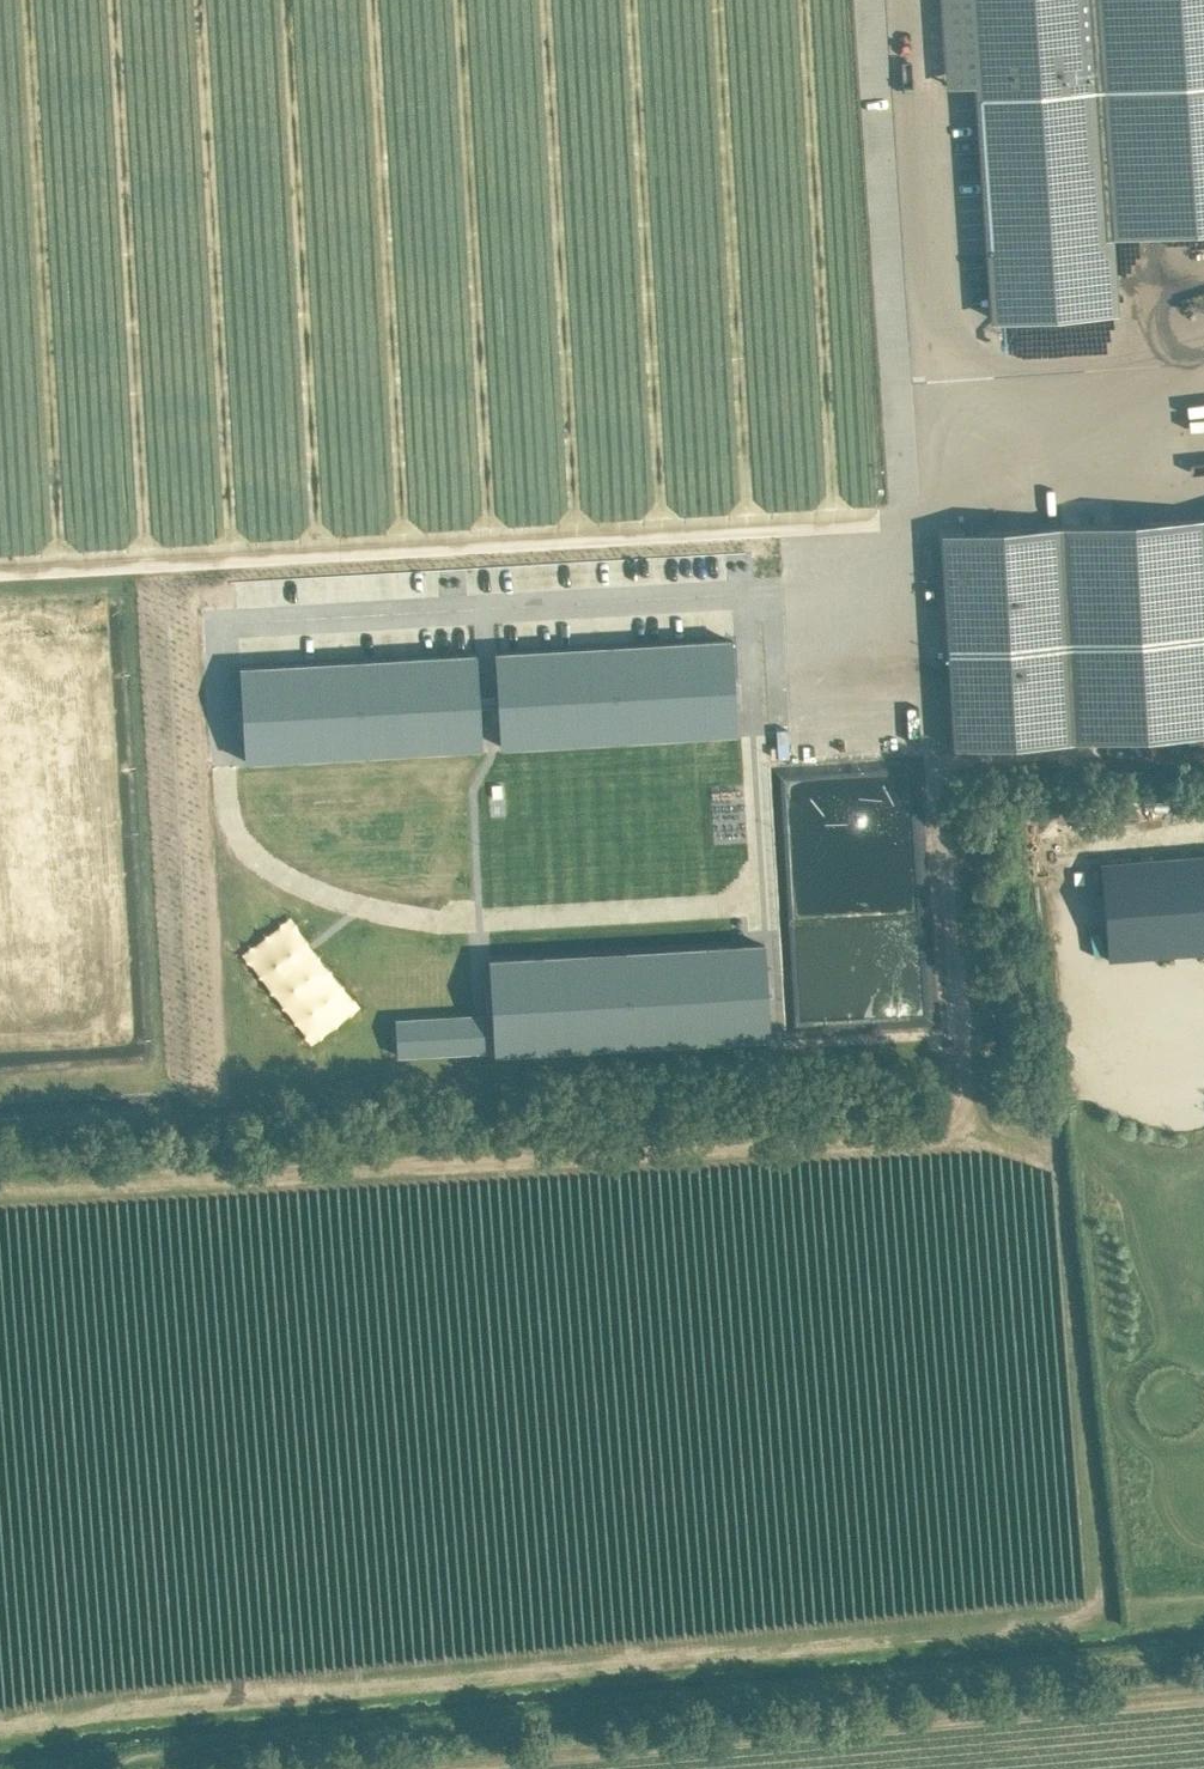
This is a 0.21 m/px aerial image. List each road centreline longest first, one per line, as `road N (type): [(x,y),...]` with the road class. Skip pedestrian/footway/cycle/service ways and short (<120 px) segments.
road 1 (track): [(89,1768),(1203,1649)]

